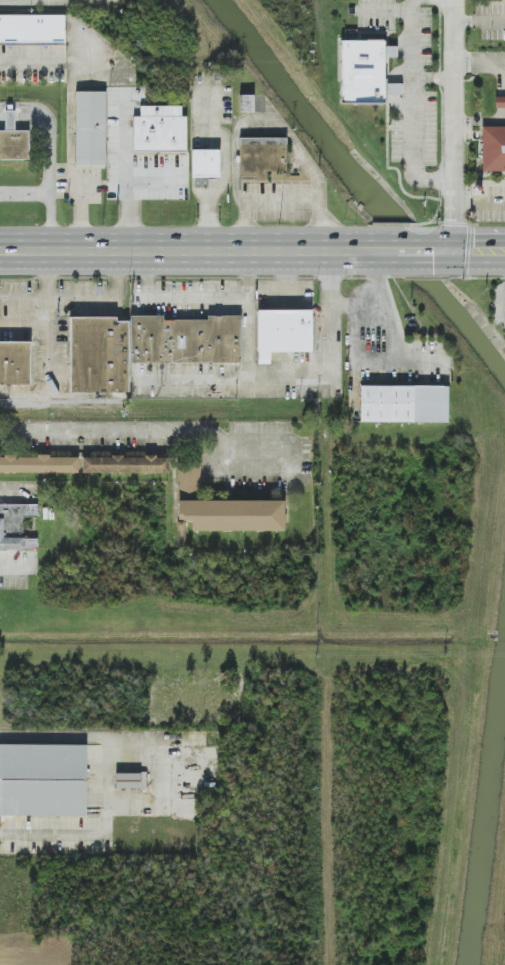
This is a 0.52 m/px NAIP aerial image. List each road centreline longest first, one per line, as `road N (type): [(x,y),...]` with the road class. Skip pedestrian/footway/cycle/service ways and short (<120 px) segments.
road 1 (primary): [(382,252),(0,252)]
road 2 (residential): [(456,252),(456,0)]

